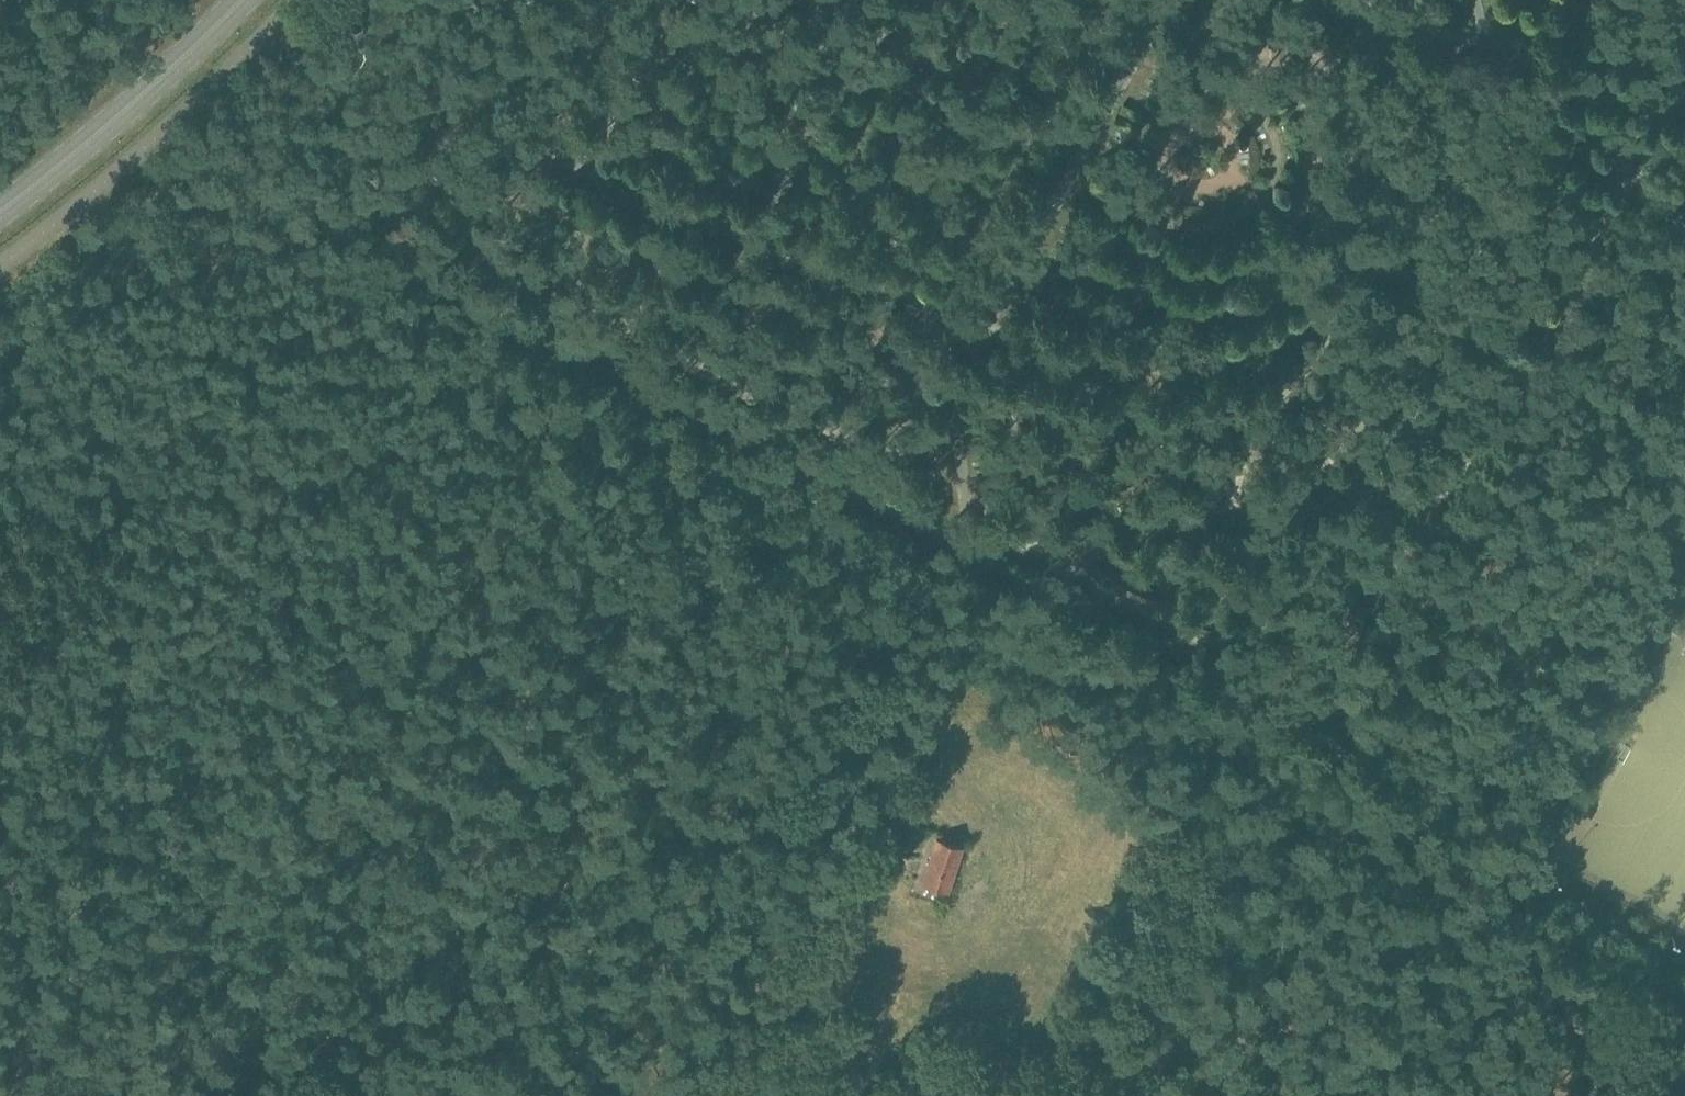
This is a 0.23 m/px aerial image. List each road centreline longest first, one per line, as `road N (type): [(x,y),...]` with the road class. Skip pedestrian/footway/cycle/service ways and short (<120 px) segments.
road 1 (unclassified): [(0,271),(130,166),(304,0)]
road 2 (primary): [(0,193),(99,120),(236,0)]

